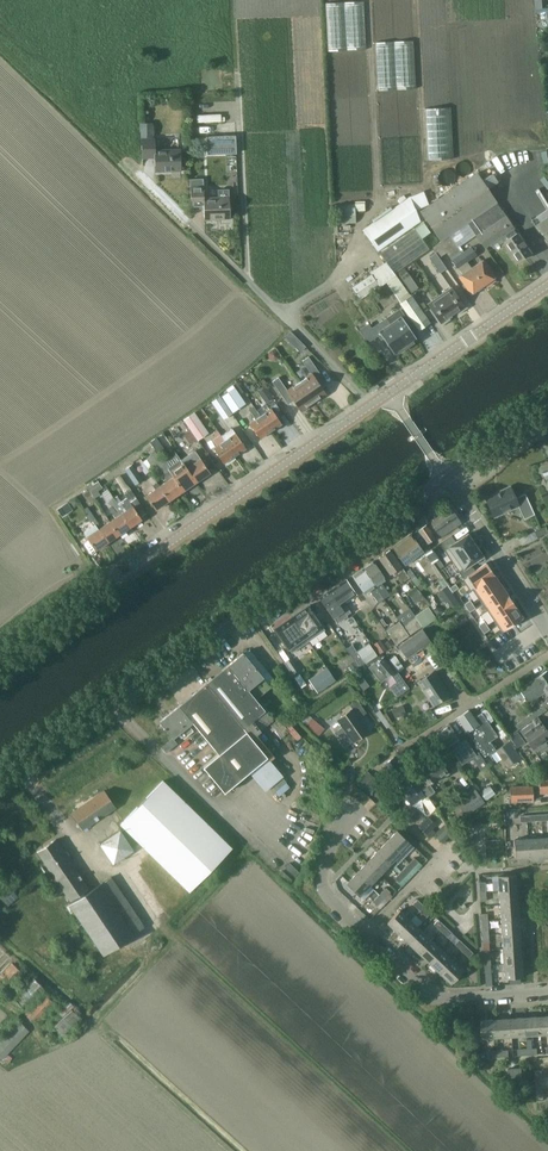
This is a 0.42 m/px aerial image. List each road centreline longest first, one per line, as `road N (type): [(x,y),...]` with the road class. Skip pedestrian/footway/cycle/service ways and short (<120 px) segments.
road 1 (track): [(411,1150),(161,924),(119,872),(87,863),(19,769)]
road 2 (secondary): [(0,782),(446,476)]
road 3 (tertiary): [(0,659),(369,406)]
road 4 (residential): [(547,993),(439,997),(328,897),(323,864),(356,802)]
road 5 (track): [(282,314),(333,280),(379,204),(369,0)]
road 6 (residential): [(369,406),(125,159)]
road 7 (track): [(246,279),(232,0)]
road 8 (tertiary): [(389,394),(547,285)]
road 9 (residential): [(547,629),(446,476)]
road 10 (track): [(125,159),(70,101),(62,0)]
road 11 (residential): [(400,748),(547,656)]
road 12 (secondary): [(446,476),(547,410)]

